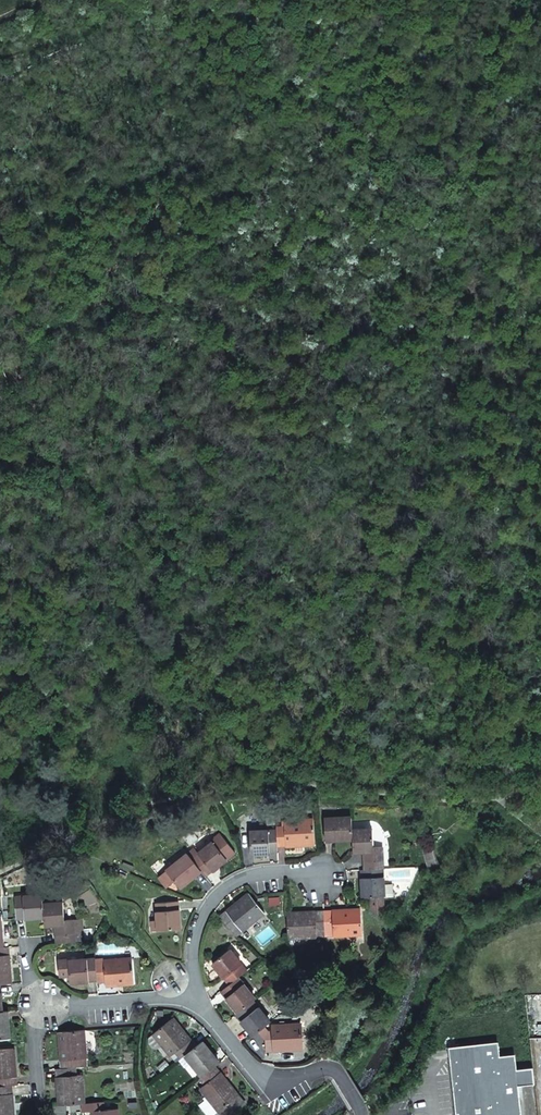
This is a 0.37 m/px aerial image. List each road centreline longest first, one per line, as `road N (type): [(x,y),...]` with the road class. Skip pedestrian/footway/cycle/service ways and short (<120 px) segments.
road 1 (residential): [(193,996),(262,1076),(278,1080),(327,1067),(338,1072),(360,1114)]
road 2 (residential): [(321,879),(254,876),(208,904),(197,929),(193,996)]
road 3 (residential): [(193,996),(45,1004)]

